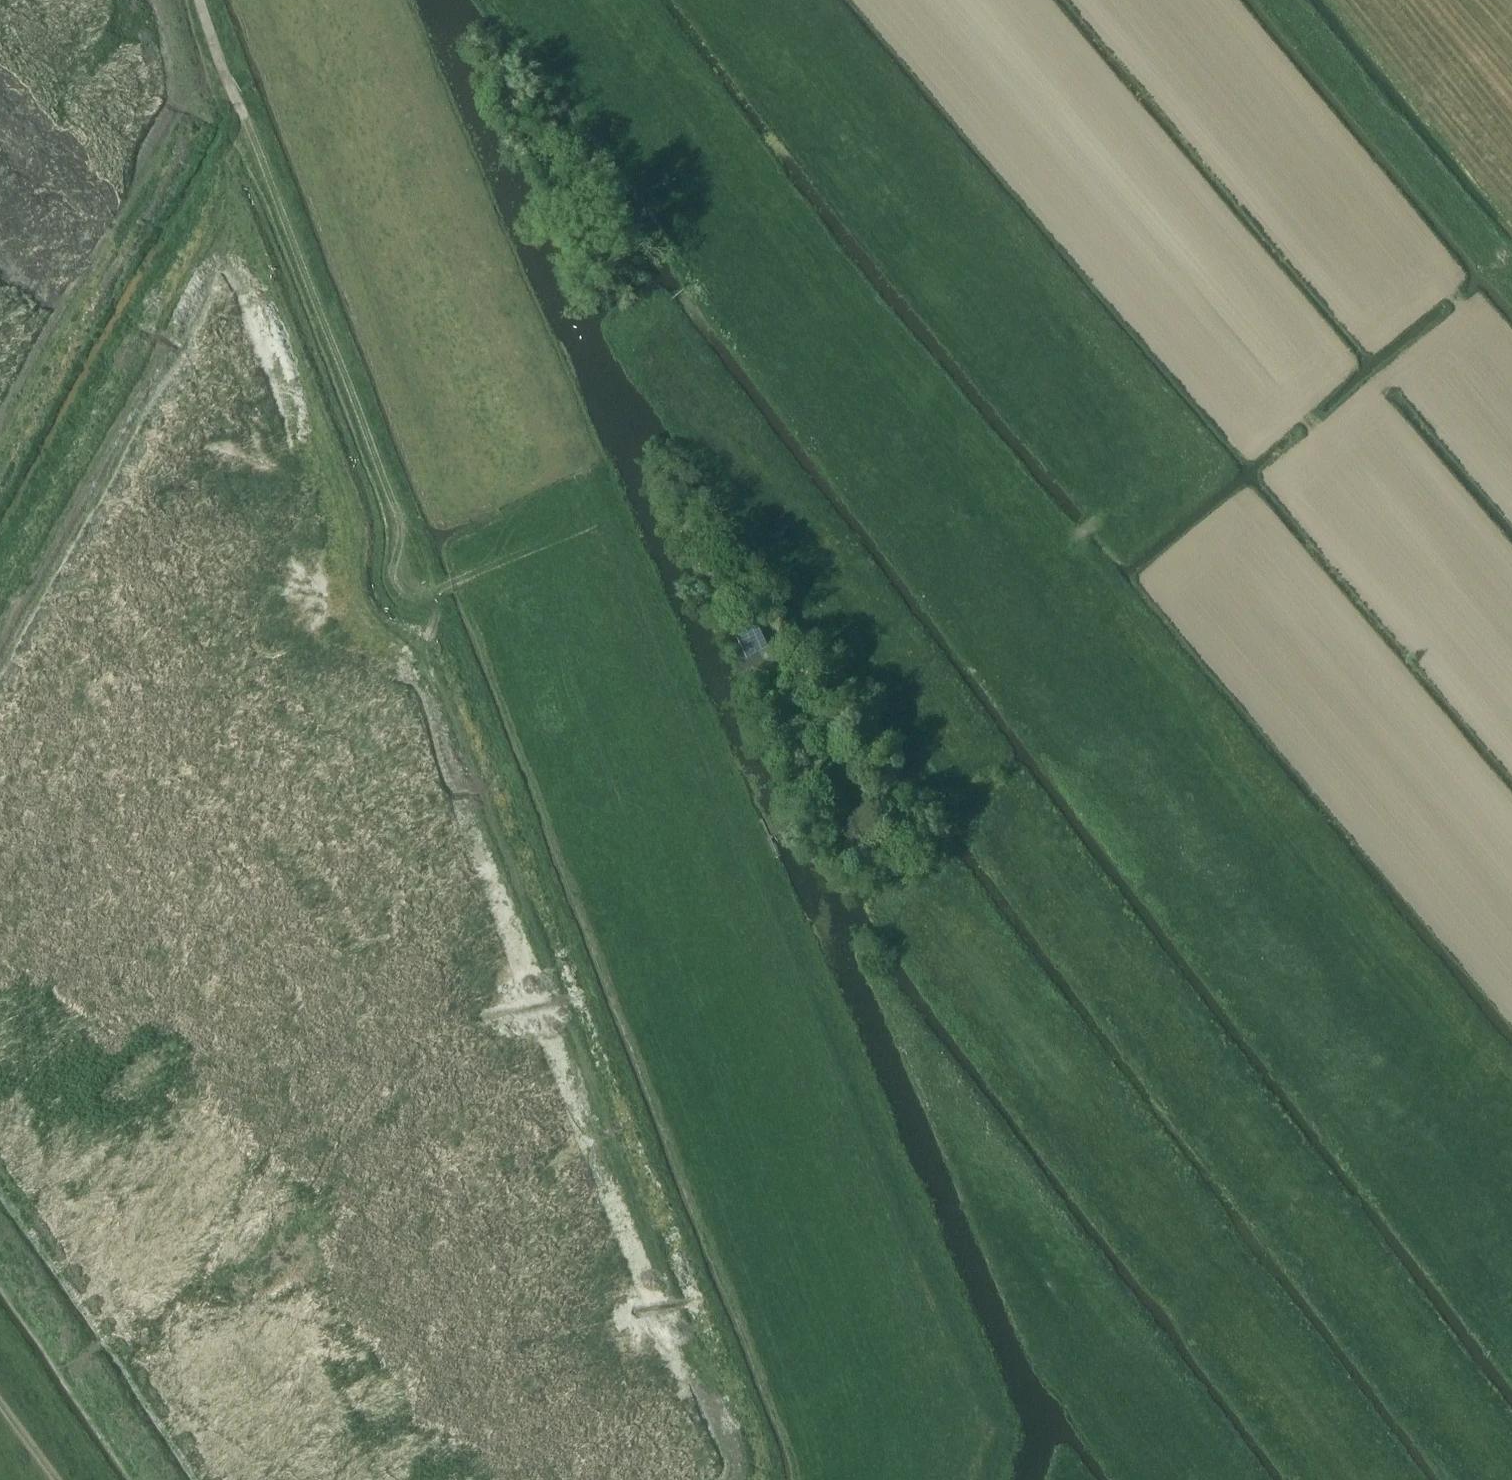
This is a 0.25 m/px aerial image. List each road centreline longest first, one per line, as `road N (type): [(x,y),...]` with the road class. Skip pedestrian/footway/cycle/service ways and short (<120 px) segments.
road 1 (track): [(472,578),(427,596),(405,592),(405,522),(201,0)]

